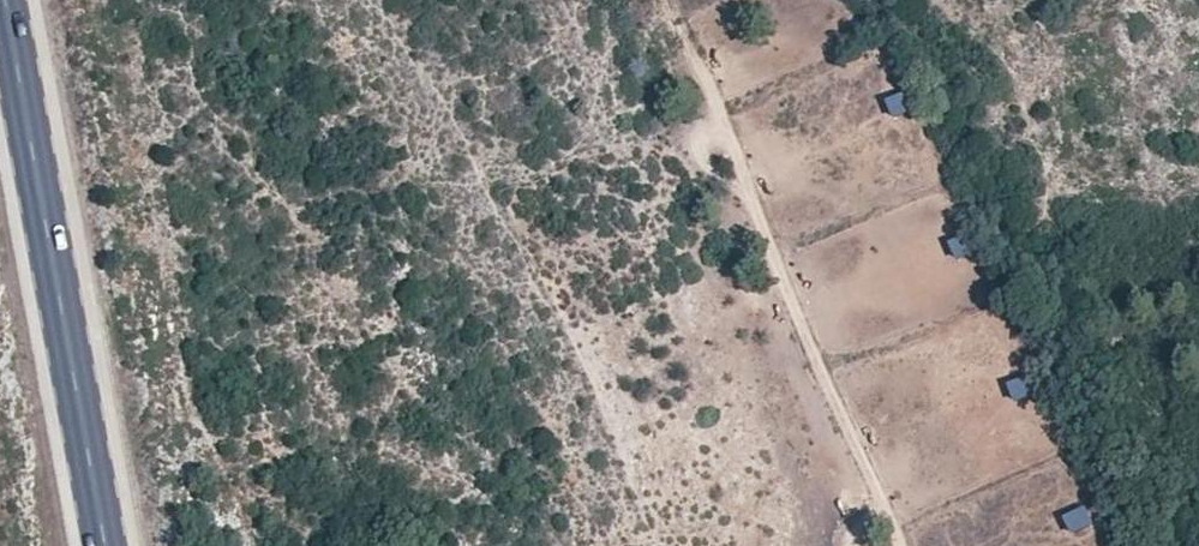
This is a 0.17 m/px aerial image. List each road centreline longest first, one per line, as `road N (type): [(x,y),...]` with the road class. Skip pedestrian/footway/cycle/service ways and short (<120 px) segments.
road 1 (track): [(669,0),(900,545)]
road 2 (primary): [(103,545),(2,0)]

